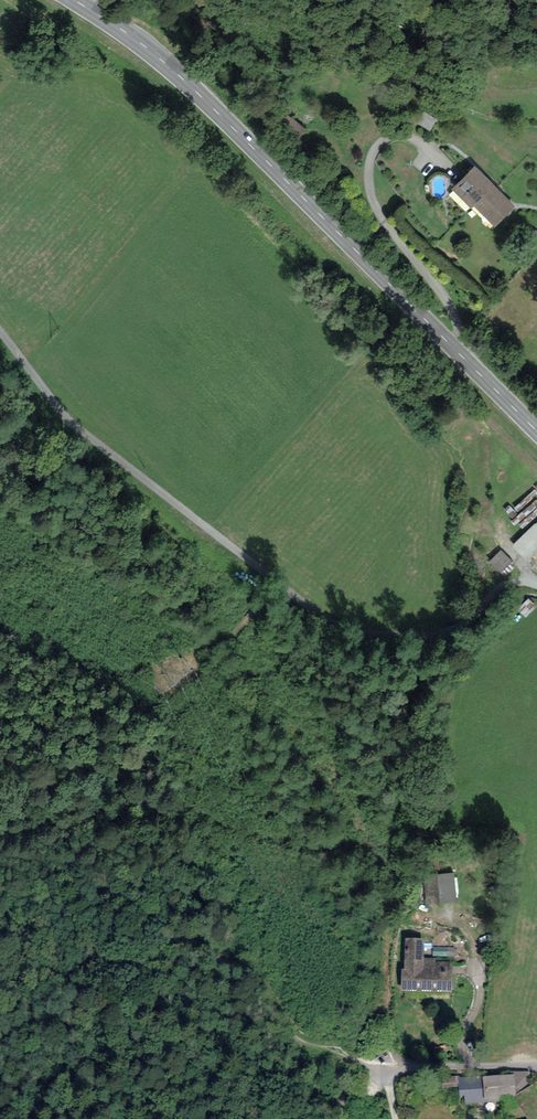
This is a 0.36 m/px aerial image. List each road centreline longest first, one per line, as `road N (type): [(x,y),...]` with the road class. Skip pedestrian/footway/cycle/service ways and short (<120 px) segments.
road 1 (secondary): [(536,431),(180,77),(72,0)]
road 2 (track): [(385,1068),(332,1046),(314,1047),(284,1028),(261,983),(199,950),(108,956),(0,989)]

